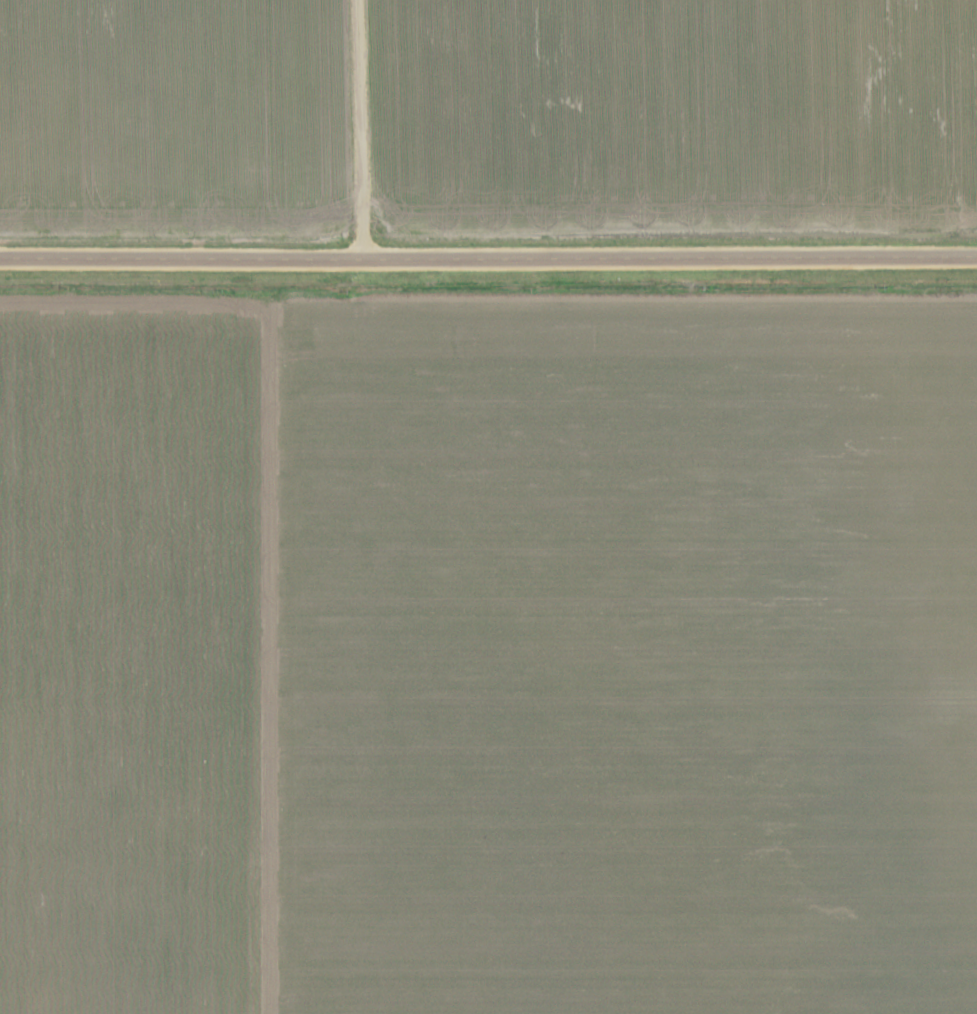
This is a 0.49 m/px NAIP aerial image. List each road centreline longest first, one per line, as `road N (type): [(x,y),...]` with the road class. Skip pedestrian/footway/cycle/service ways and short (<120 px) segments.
road 1 (secondary): [(976,257),(0,255)]
road 2 (residential): [(364,256),(358,0)]

